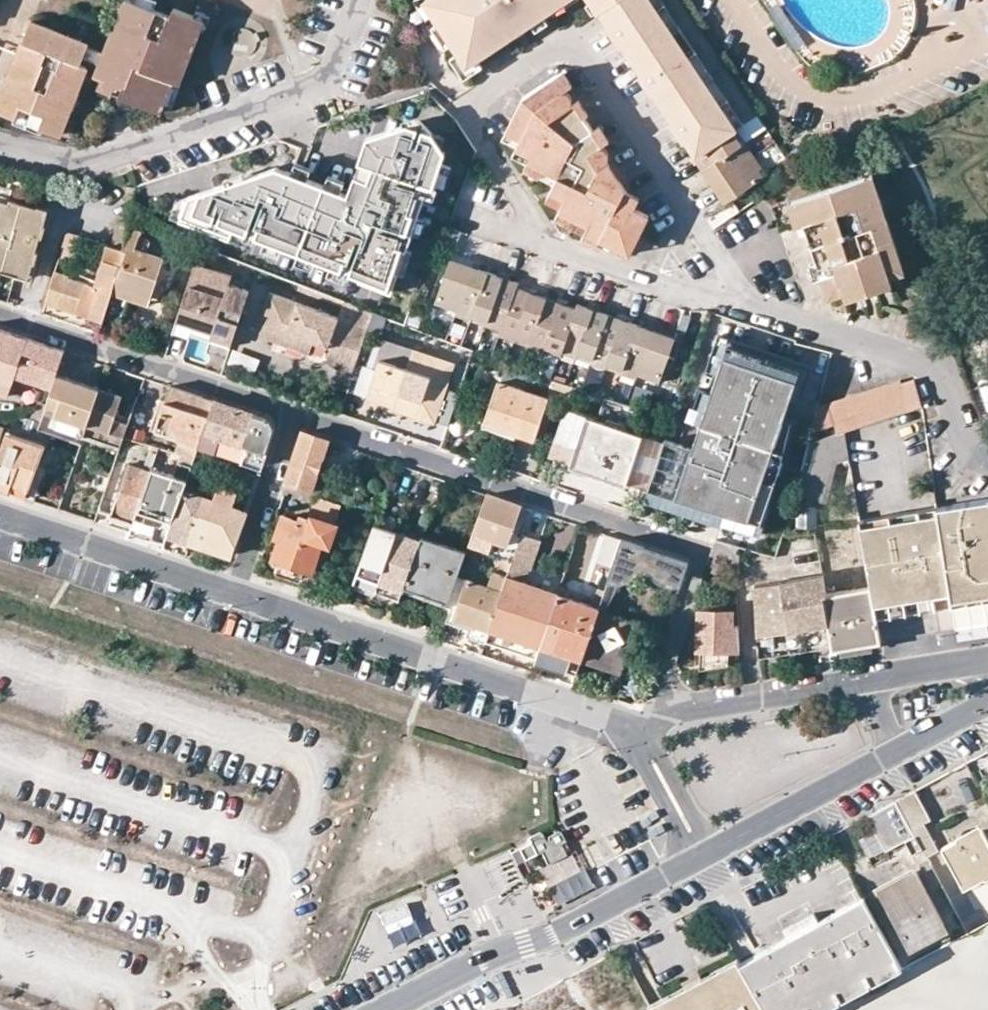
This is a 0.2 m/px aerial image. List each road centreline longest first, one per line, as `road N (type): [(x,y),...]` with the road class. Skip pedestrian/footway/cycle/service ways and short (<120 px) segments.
road 1 (residential): [(670,710),(662,676),(701,551),(293,411)]
road 2 (residential): [(741,301),(589,69),(563,54),(532,58),(488,88),(473,113),(481,142),(533,221),(534,243)]
road 3 (residential): [(0,144),(79,161),(310,91),(327,80),(360,0)]
road 4 (residential): [(232,590),(636,730)]
road 5 (residential): [(695,857),(388,1009)]
road 6 (residential): [(741,301),(930,366),(941,375),(966,445),(987,462)]
road 7 (residential): [(293,411),(0,312)]
road 8 (residential): [(0,511),(232,590)]
road 9 (residential): [(534,243),(679,294),(741,301)]
road 10 (residential): [(896,747),(713,847)]
road 11 (residential): [(670,710),(869,675)]
road 12 (residential): [(293,411),(232,590)]
road 13 (residential): [(713,847),(663,756),(636,730)]
road 14 (residential): [(636,730),(695,857)]
road 15 (residential): [(869,675),(987,657)]

